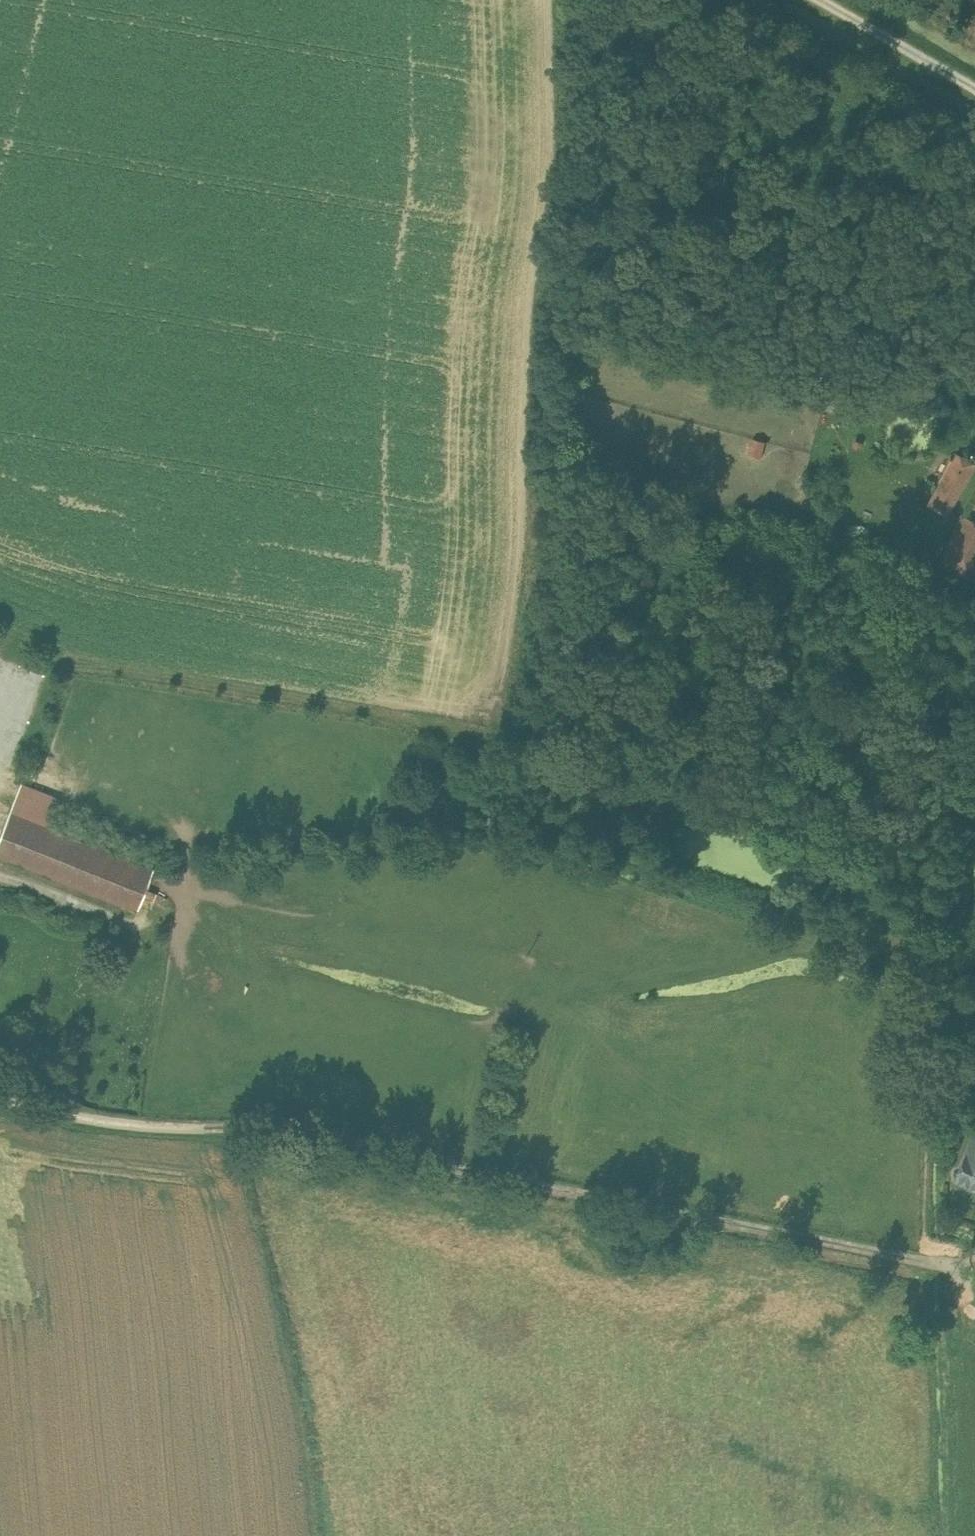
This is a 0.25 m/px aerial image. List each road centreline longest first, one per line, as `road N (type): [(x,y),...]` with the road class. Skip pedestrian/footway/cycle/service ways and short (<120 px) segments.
road 1 (unclassified): [(0,1101),(124,1125),(300,1134),(540,1186),(974,1261)]
road 2 (unclassified): [(814,0),(974,93)]

